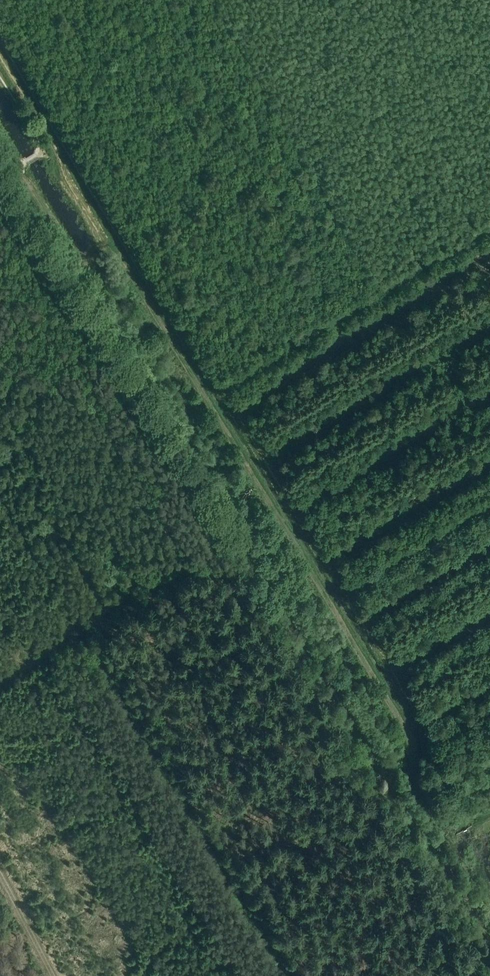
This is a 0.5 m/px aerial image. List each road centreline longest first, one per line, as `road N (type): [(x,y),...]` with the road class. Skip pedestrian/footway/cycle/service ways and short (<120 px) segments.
road 1 (track): [(418,760),(410,734),(62,173),(0,56)]
road 2 (track): [(83,266),(489,940)]
road 3 (track): [(84,625),(243,532)]

